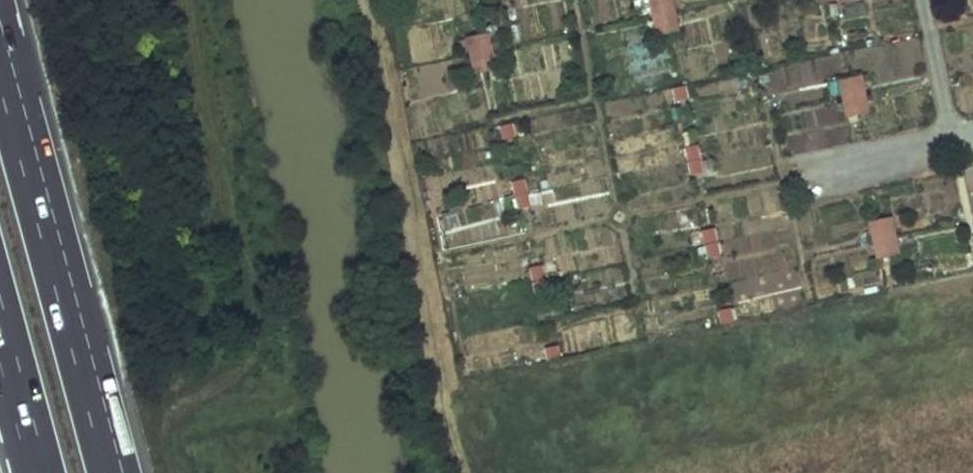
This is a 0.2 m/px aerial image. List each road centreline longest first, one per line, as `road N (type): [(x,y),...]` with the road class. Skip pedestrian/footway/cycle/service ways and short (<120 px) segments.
road 1 (motorway): [(115,472),(0,53)]
road 2 (motorway): [(0,323),(41,472)]

